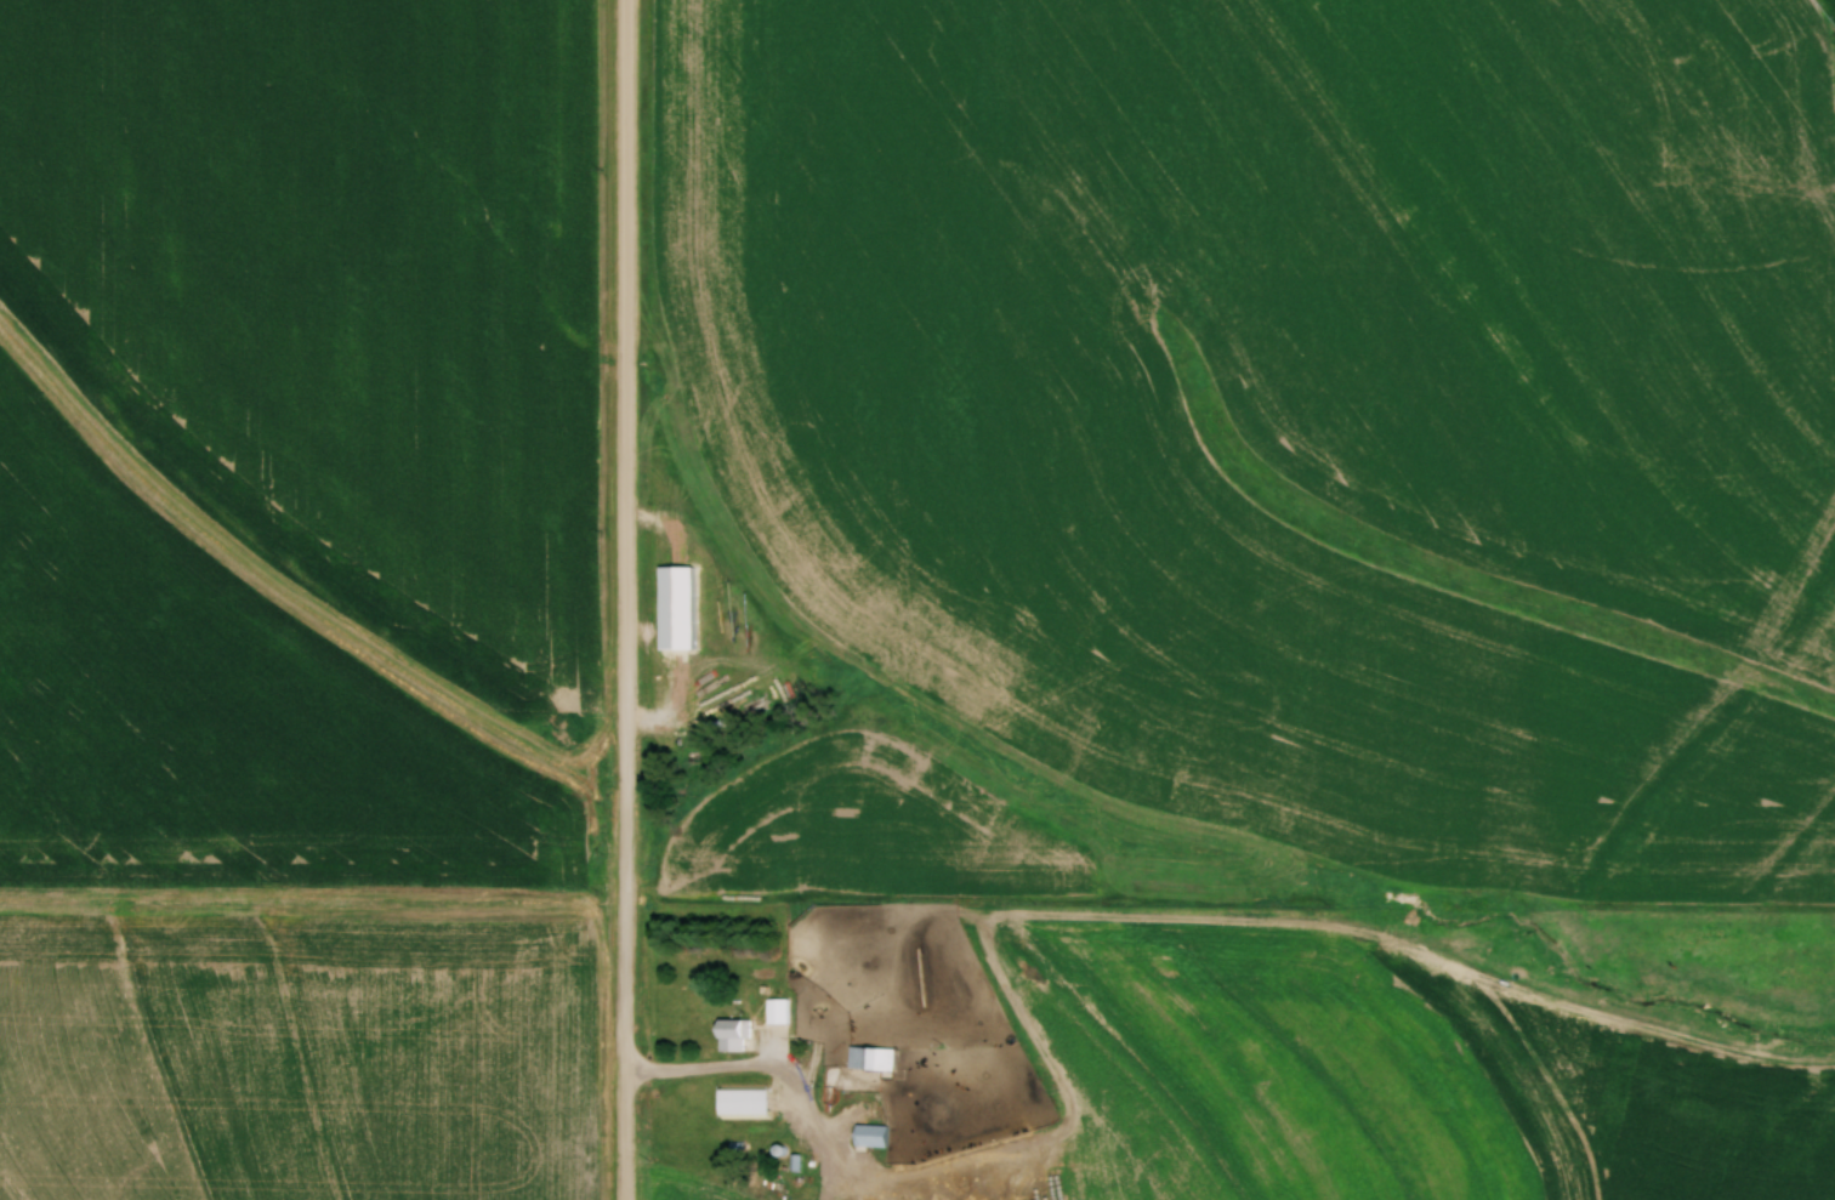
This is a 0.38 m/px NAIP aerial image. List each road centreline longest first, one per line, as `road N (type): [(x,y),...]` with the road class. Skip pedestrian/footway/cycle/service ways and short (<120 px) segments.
road 1 (residential): [(624,1199),(627,0)]

